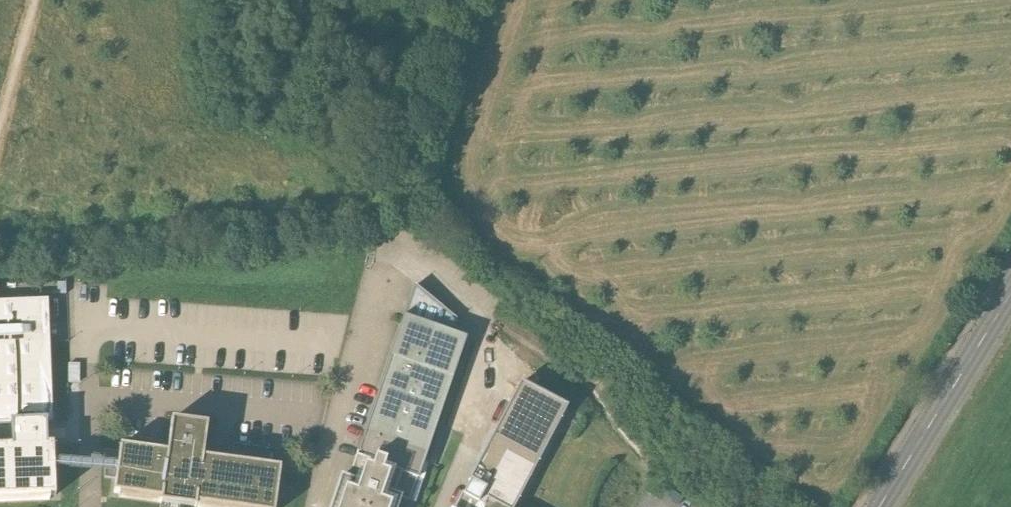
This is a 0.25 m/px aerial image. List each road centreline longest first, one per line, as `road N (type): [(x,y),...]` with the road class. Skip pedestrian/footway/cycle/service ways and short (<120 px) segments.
road 1 (tertiary): [(880,506),(1010,295)]

